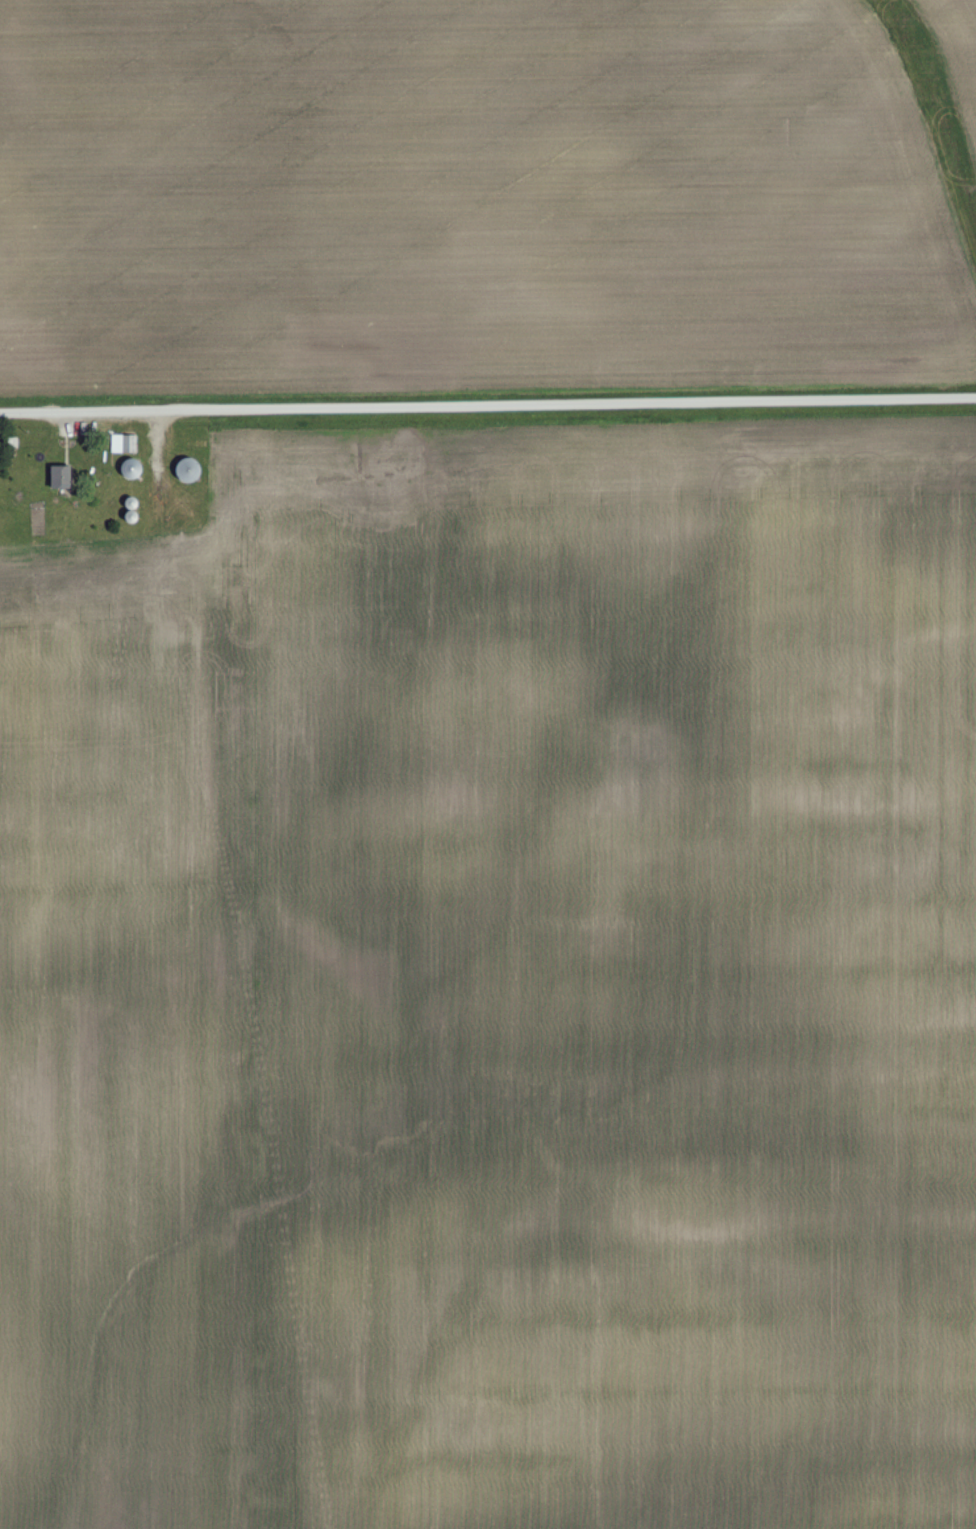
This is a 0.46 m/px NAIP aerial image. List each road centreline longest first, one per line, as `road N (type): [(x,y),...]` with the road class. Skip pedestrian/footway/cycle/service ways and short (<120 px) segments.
road 1 (residential): [(0,417),(975,399)]

